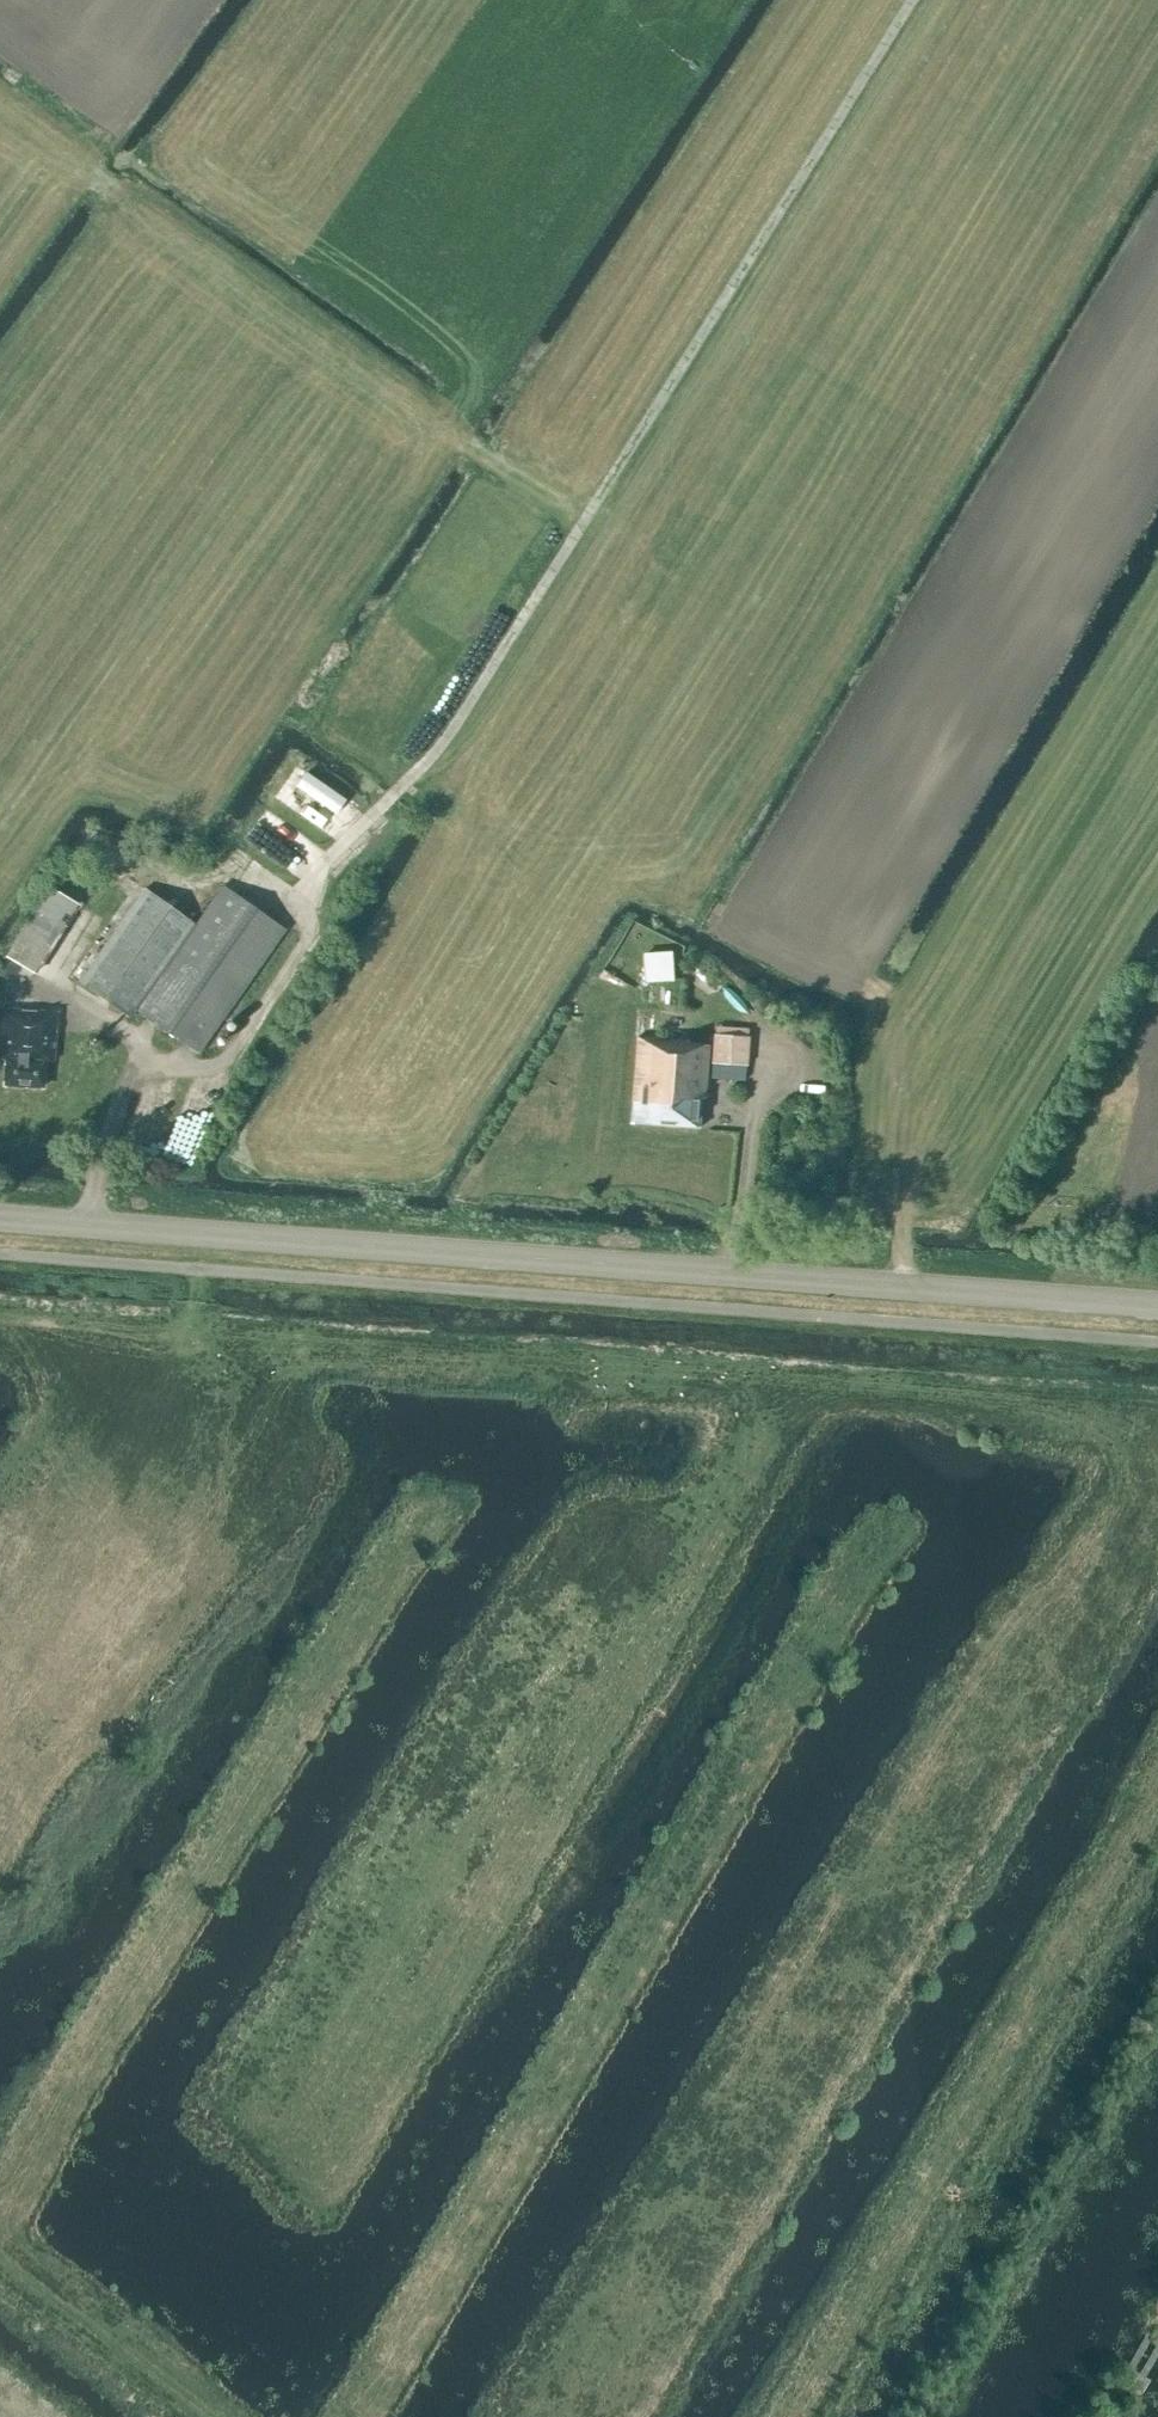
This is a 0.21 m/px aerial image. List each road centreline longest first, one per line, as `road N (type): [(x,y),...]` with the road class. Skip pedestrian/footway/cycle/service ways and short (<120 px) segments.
road 1 (secondary): [(1157,1306),(0,1219)]

